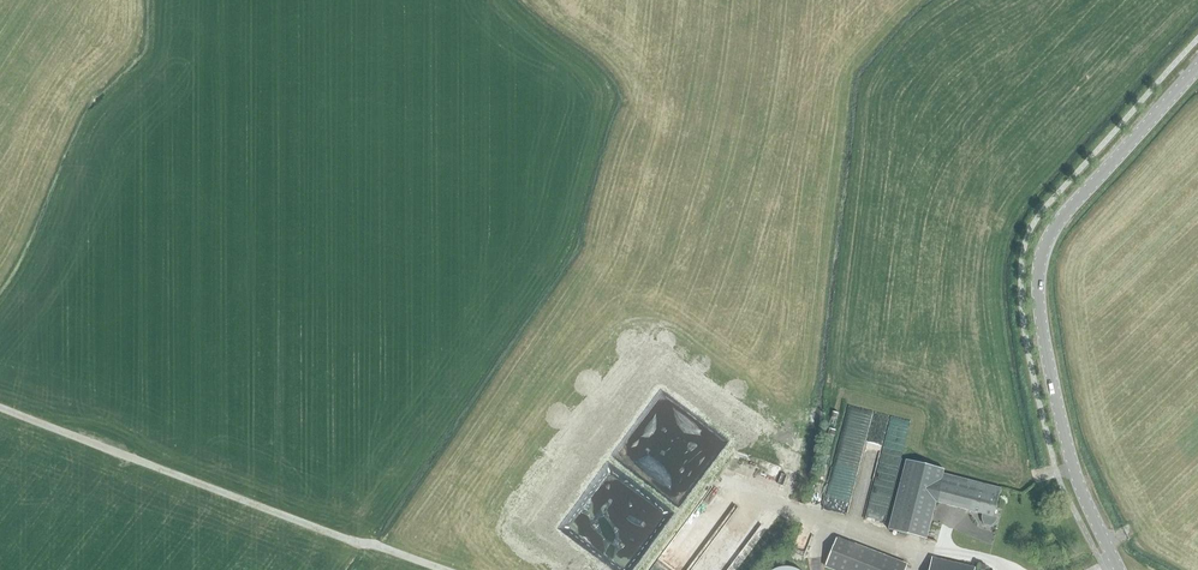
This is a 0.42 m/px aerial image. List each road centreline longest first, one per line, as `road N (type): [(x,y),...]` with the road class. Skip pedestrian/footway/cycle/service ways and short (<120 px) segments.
road 1 (secondary): [(1118,569),(1074,471),(1041,329),(1038,271),(1054,227),(1197,66)]

